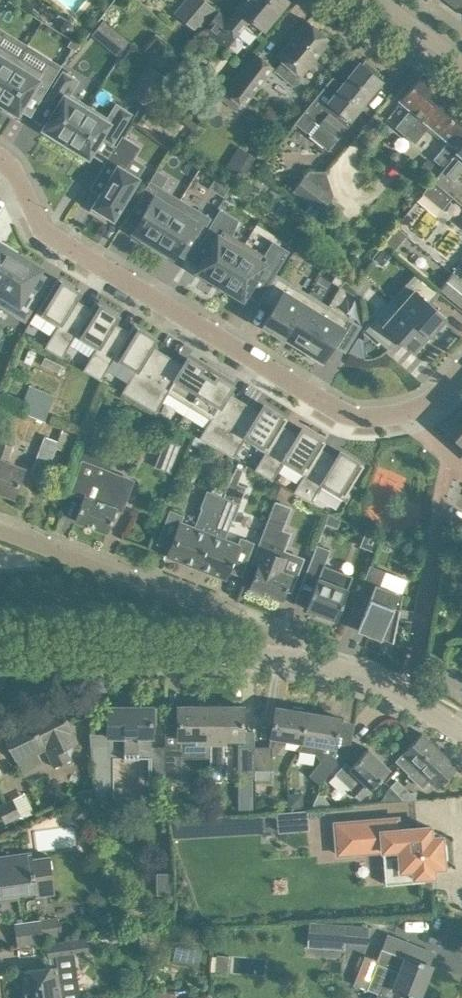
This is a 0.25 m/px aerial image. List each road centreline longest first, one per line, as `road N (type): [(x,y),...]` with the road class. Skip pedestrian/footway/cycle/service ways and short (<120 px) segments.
road 1 (residential): [(0,158),(20,170),(46,234),(341,412),(409,412),(439,395),(461,368)]
road 2 (residential): [(277,657),(268,634),(0,531)]
road 3 (residential): [(277,657),(0,652)]
road 4 (unclassified): [(461,736),(408,696),(354,672),(277,657)]

